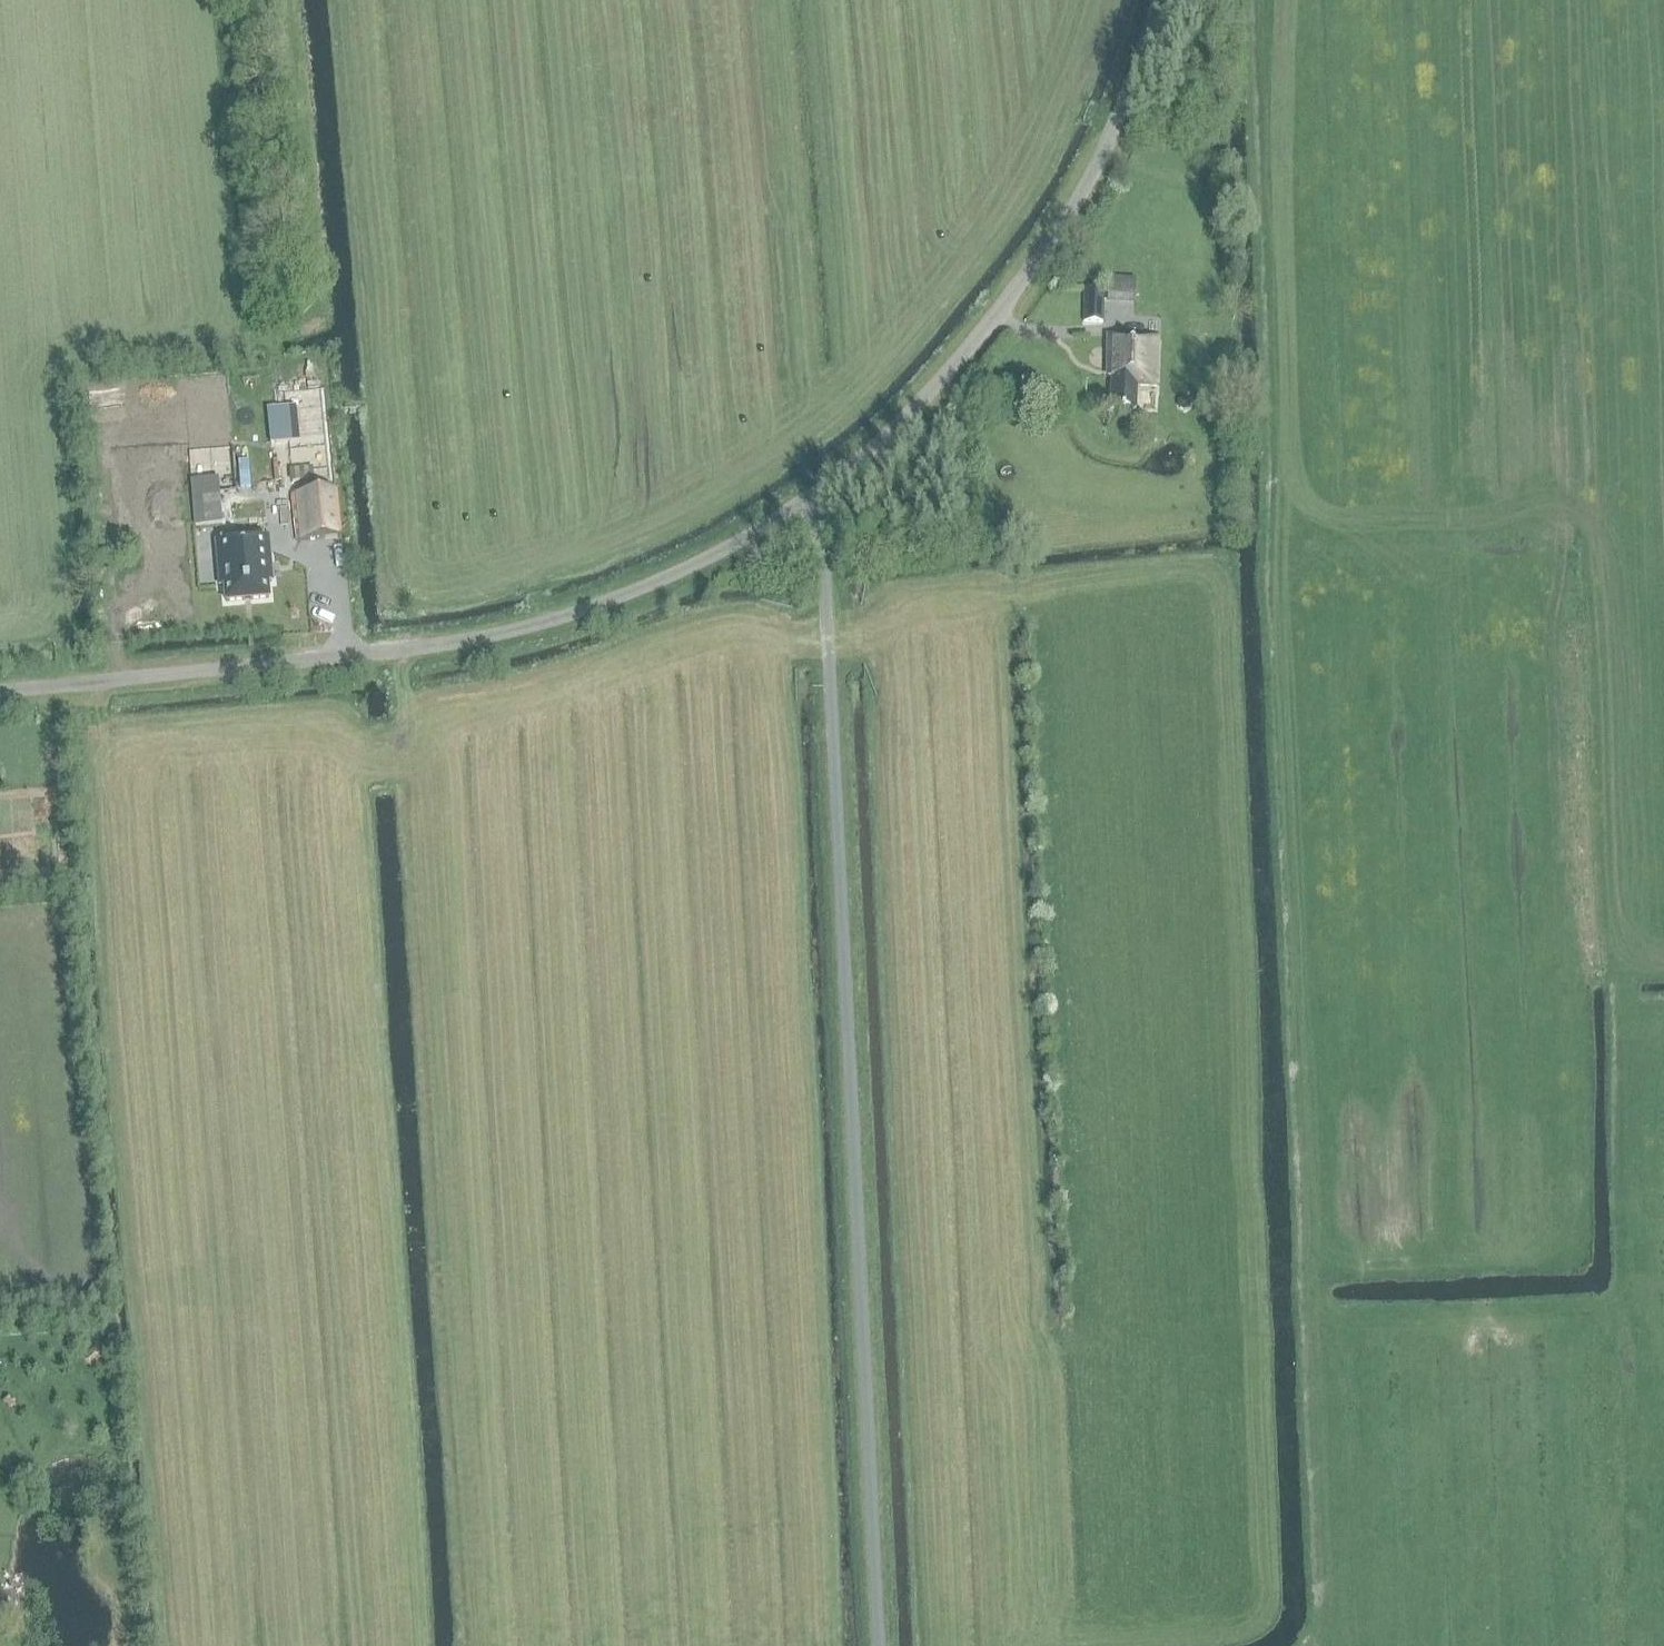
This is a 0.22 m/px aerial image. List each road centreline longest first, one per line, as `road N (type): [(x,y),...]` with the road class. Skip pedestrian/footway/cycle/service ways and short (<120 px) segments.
road 1 (unclassified): [(0,688),(380,658),(517,633),(661,585),(813,497),(923,399),(1074,208),(1119,121),(1158,0)]

